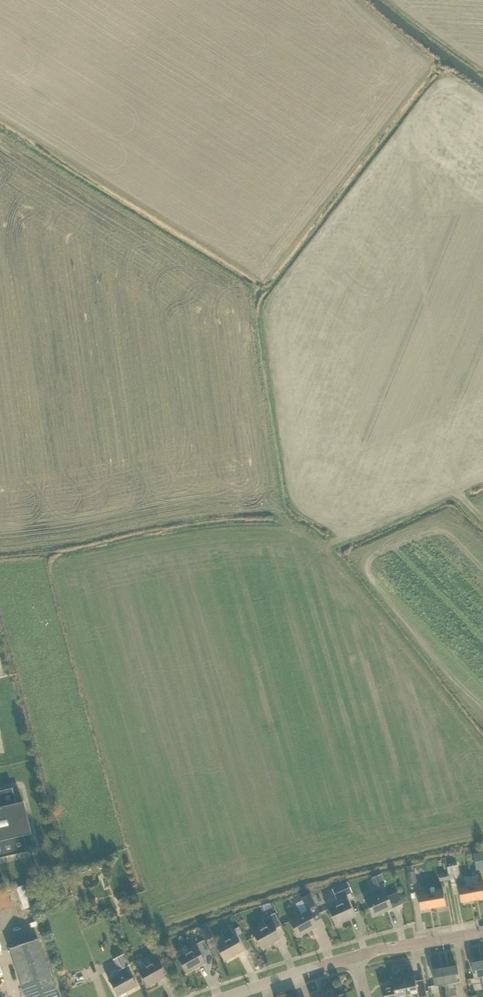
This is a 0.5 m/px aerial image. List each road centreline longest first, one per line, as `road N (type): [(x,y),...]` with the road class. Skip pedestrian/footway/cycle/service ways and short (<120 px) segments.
road 1 (track): [(482,518),(447,496),(320,548),(277,517)]
road 2 (tertiary): [(229,996),(354,957)]
road 3 (tertiary): [(354,957),(482,932)]

